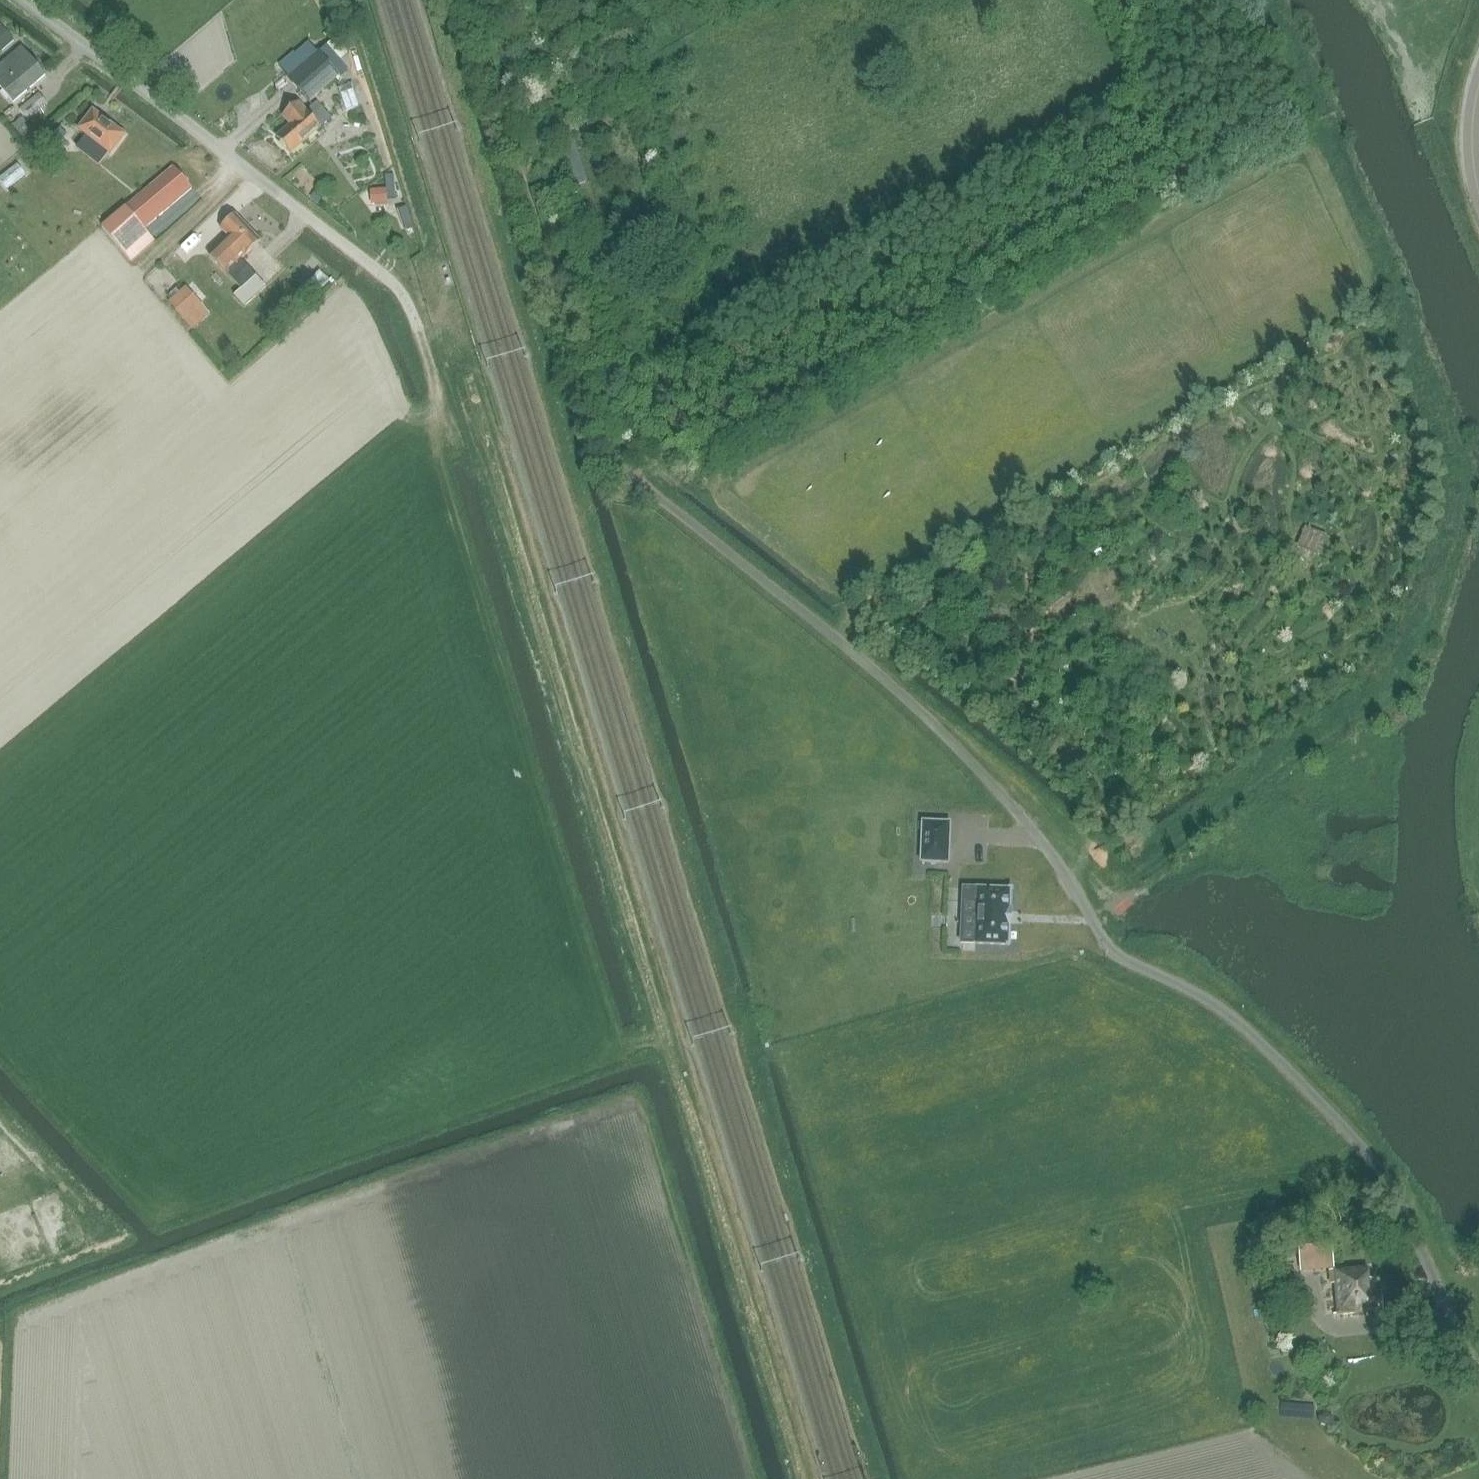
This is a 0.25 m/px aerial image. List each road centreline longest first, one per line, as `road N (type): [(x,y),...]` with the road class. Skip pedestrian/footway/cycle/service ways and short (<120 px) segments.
road 1 (residential): [(1478,1368),(1398,1199),(1350,1135),(1239,1023),(1107,944),(1092,921)]
road 2 (unclassified): [(378,269),(14,0)]

